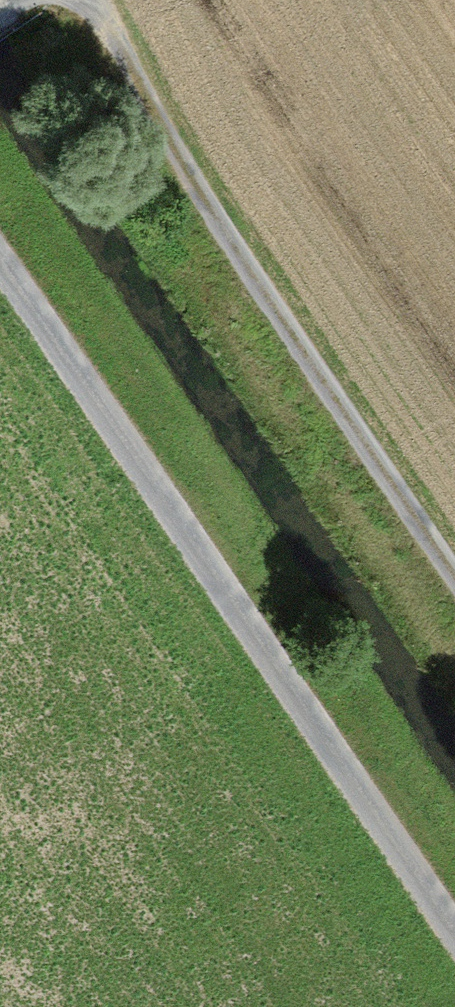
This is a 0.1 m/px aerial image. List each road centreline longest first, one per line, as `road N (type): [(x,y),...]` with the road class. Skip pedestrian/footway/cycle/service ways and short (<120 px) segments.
road 1 (track): [(0,281),(454,943)]
road 2 (track): [(76,0),(454,572)]

